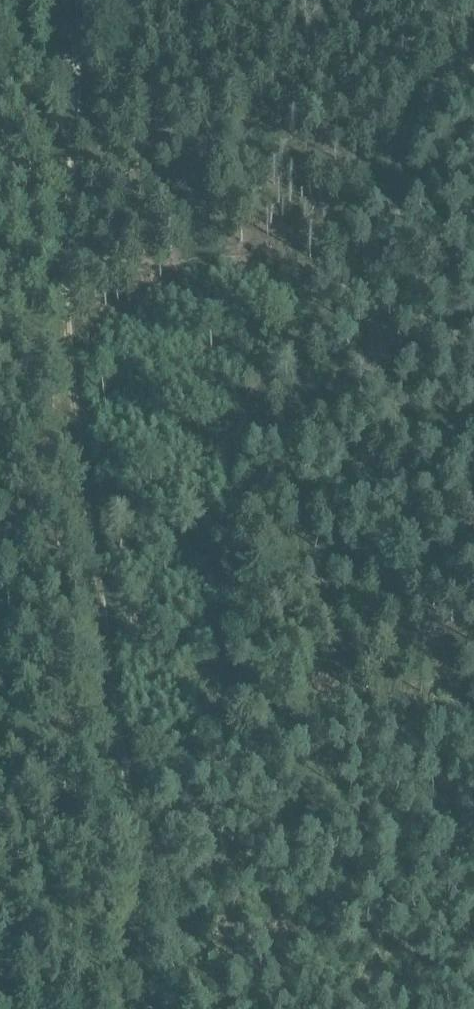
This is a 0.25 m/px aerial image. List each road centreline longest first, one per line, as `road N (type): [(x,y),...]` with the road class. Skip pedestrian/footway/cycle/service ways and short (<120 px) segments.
road 1 (track): [(120,787),(72,364),(84,9)]
road 2 (track): [(145,1008),(120,787)]

